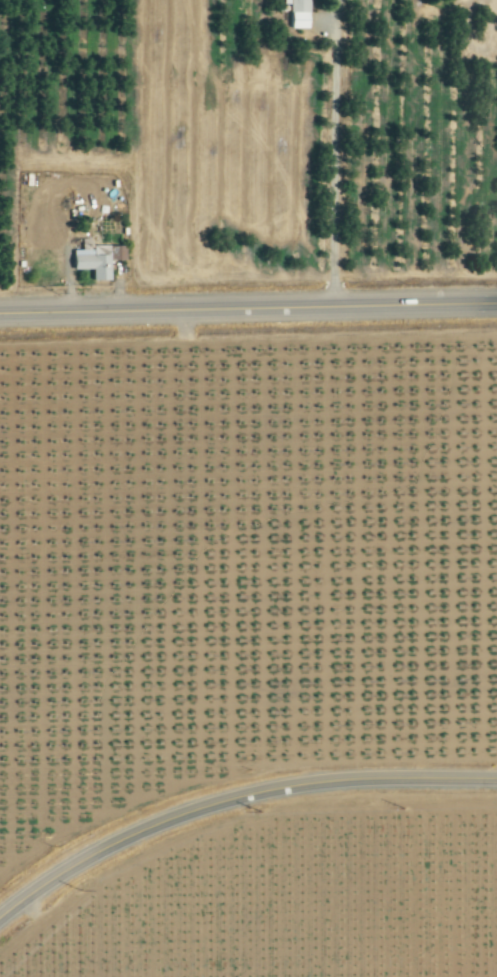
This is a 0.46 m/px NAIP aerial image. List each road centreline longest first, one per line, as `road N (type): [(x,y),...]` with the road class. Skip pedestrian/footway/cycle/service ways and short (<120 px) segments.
road 1 (tertiary): [(0,918),(109,847),(250,794),(344,780),(496,779)]
road 2 (tertiary): [(0,314),(496,304)]

